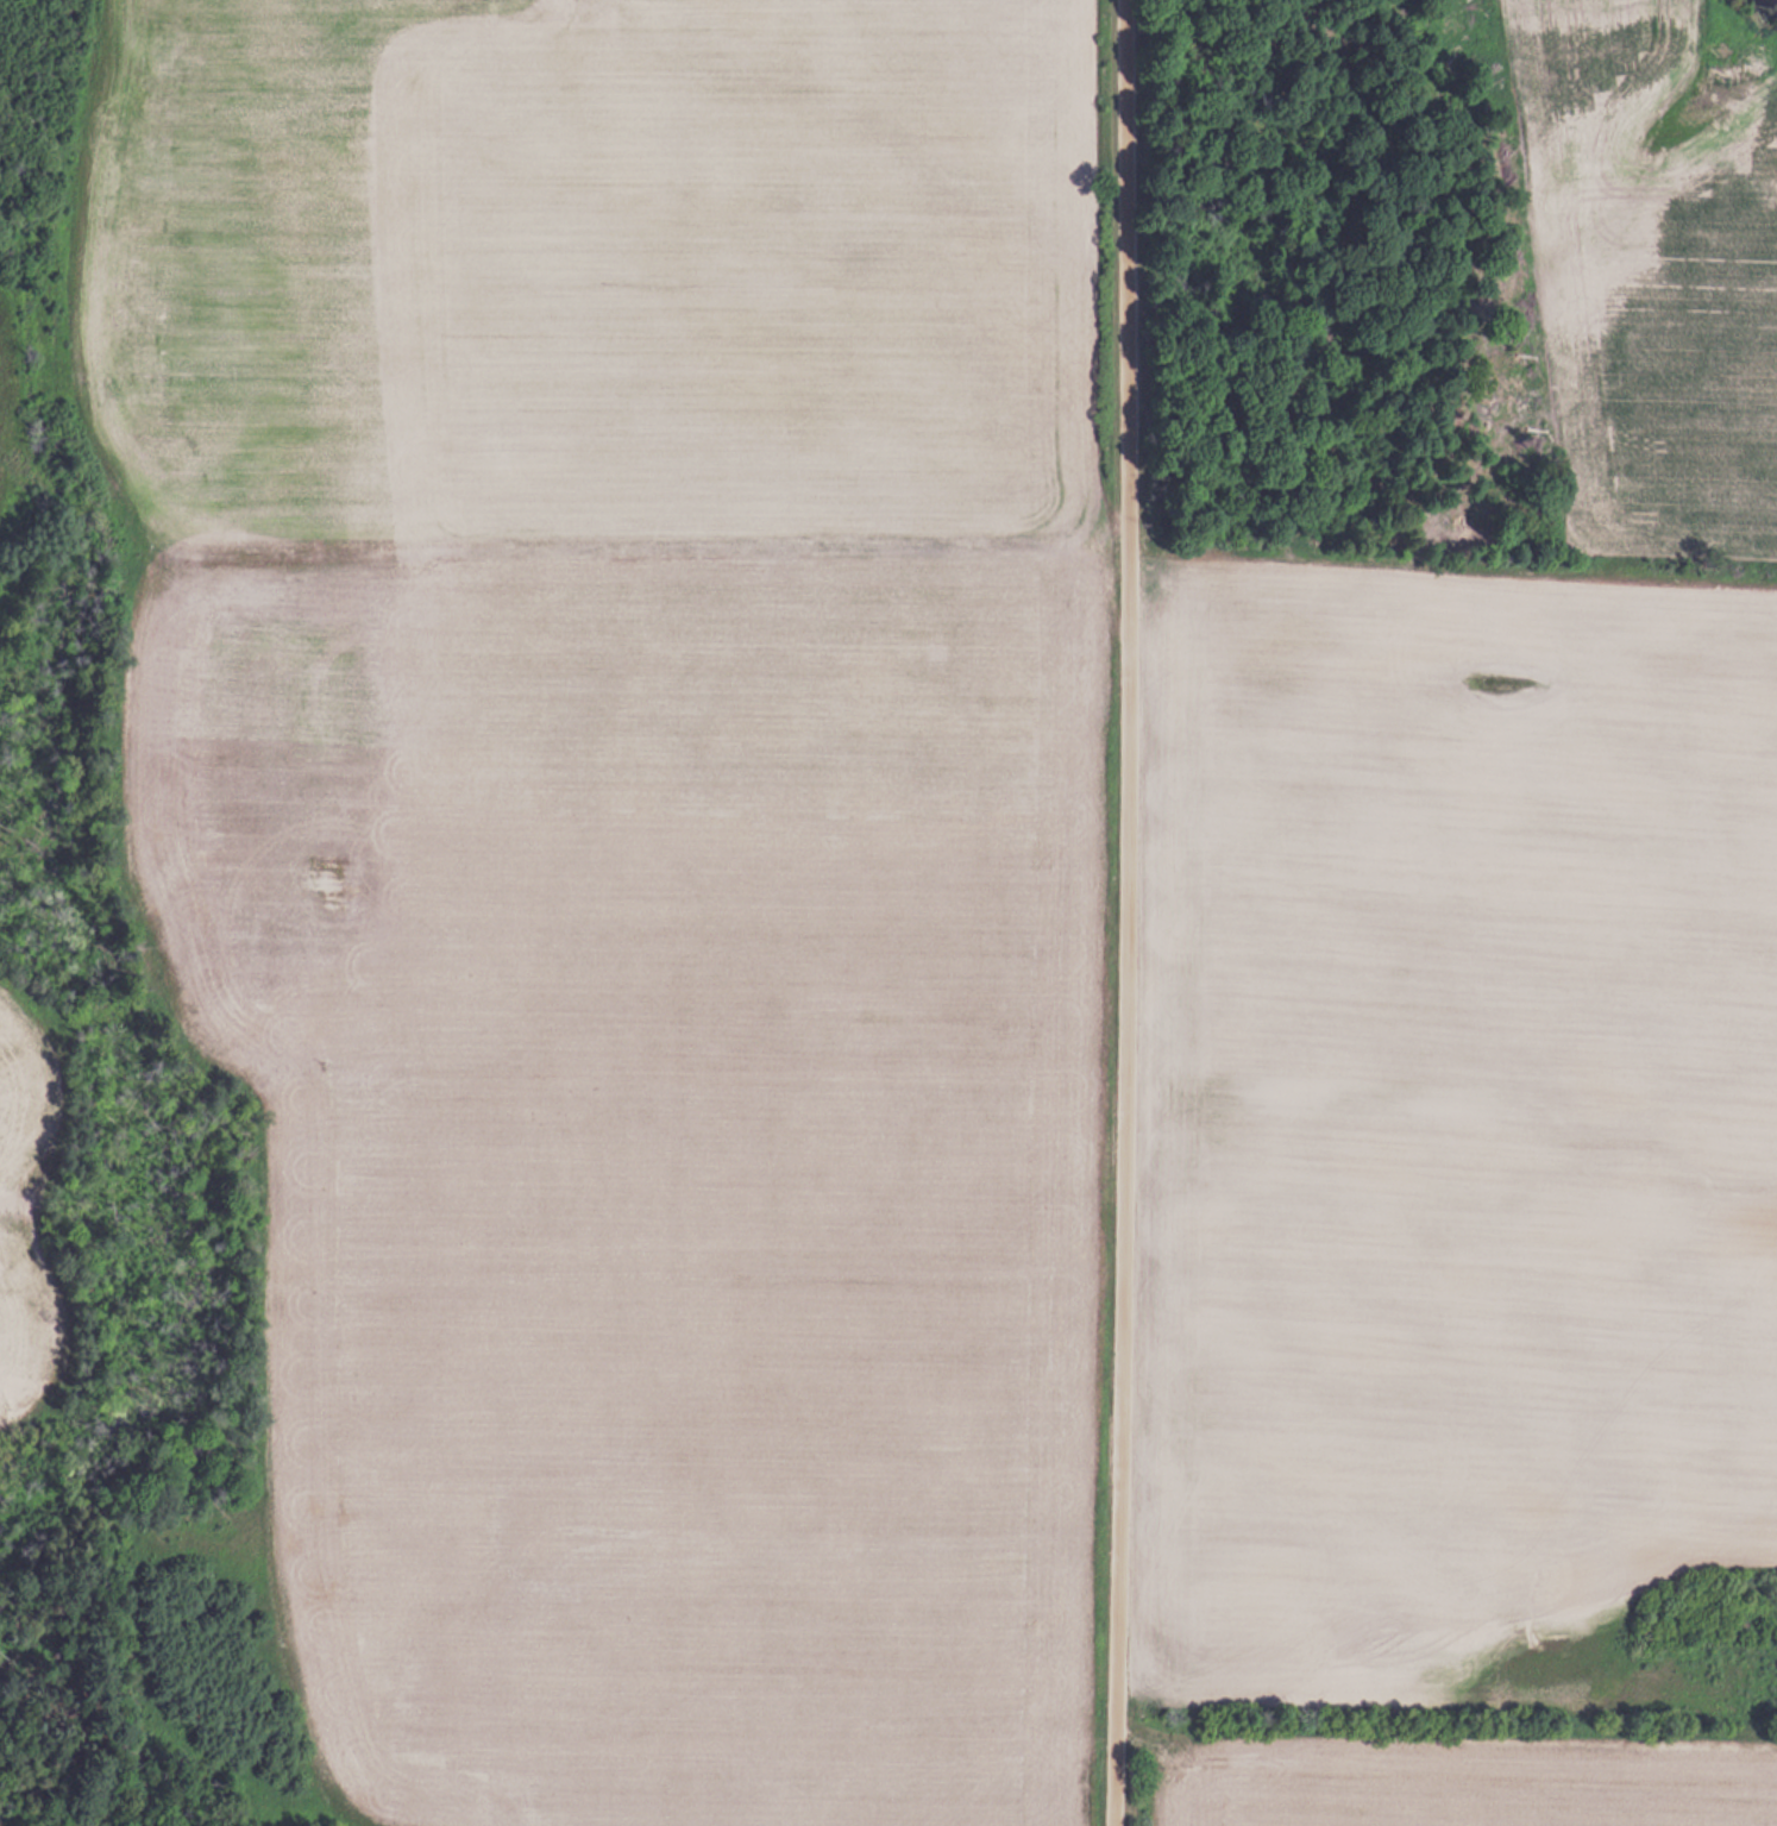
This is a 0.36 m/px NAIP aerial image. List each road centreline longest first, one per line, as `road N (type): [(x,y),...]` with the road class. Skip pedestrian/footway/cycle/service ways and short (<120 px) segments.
road 1 (residential): [(1116,1825),(1128,1156),(1131,0)]

